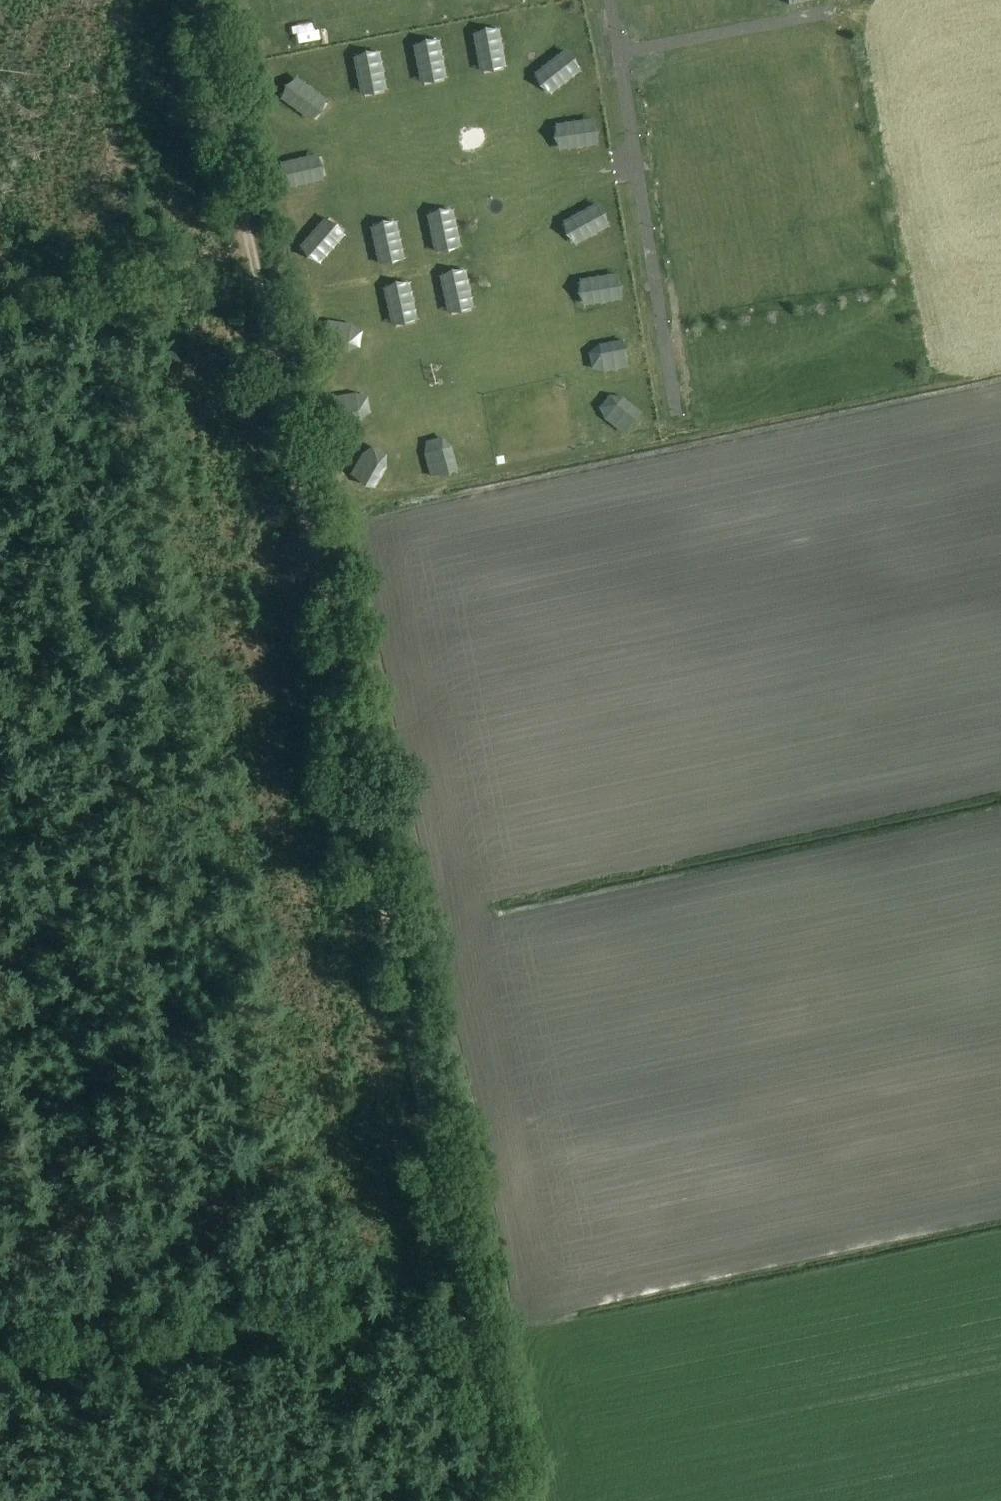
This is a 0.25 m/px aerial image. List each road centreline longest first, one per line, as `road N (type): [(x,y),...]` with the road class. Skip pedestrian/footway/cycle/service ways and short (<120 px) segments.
road 1 (track): [(202,0),(503,1500)]
road 2 (track): [(0,1372),(466,1305)]
road 3 (track): [(0,286),(252,247)]

